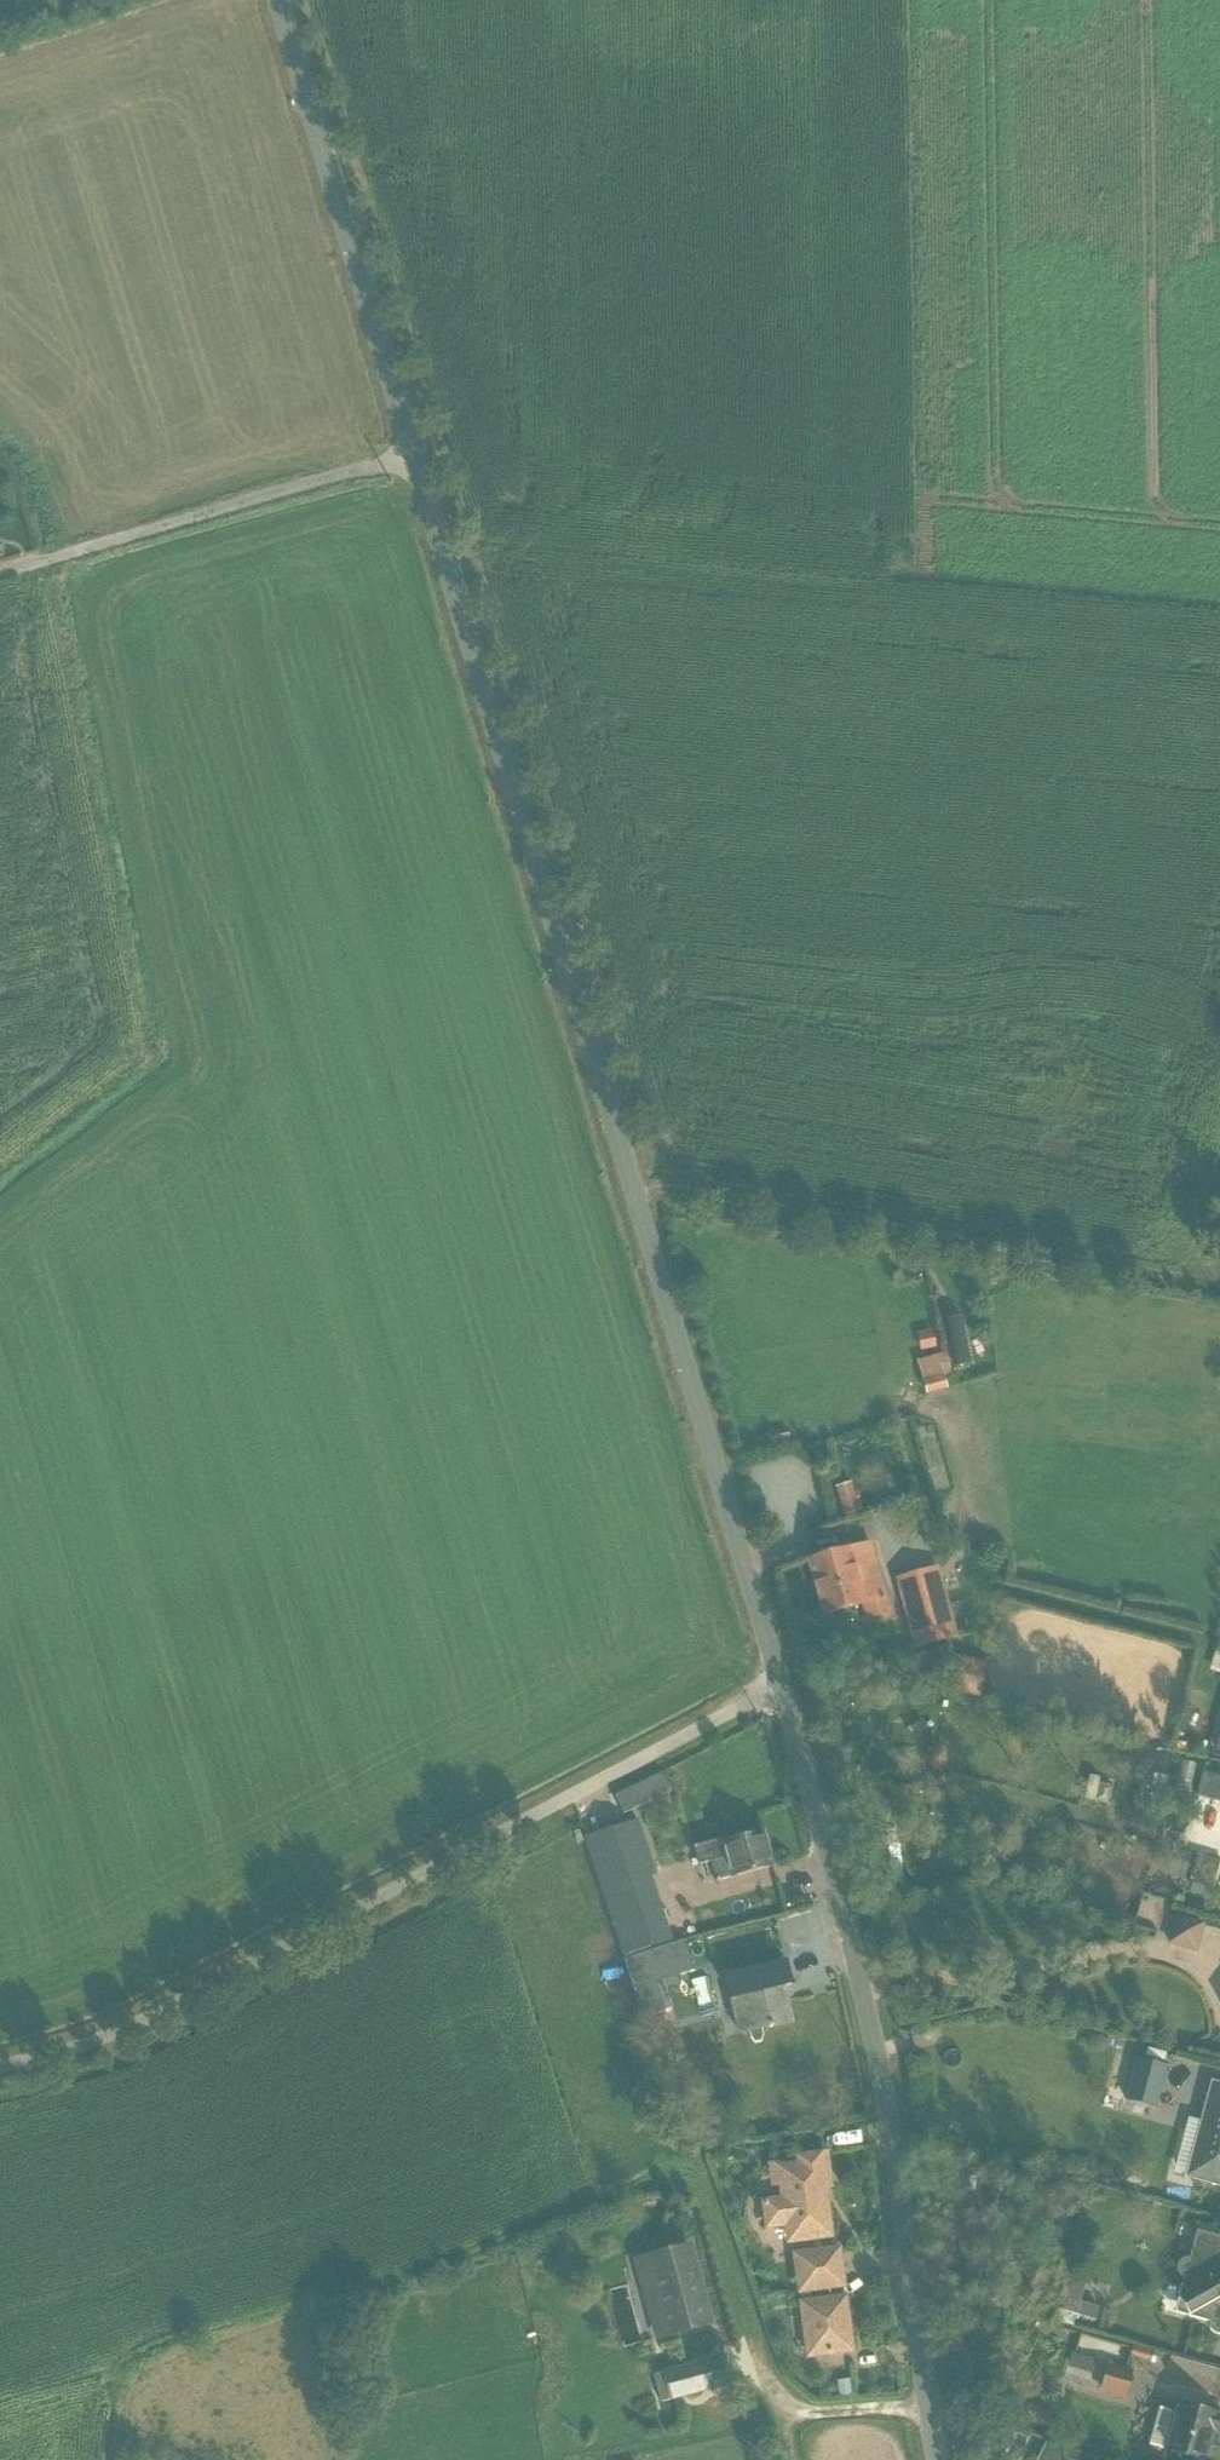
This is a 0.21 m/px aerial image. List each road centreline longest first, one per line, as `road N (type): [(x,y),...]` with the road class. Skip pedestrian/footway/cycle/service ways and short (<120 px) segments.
road 1 (unclassified): [(412,455),(780,1688)]
road 2 (unclassified): [(0,2067),(126,2029),(780,1688)]
road 3 (residential): [(780,1688),(882,2068),(933,2459)]
road 4 (track): [(631,1185),(1219,1286)]
road 5 (unclassified): [(276,0),(412,455)]
road 6 (unclassified): [(412,455),(0,574)]
road 7 (track): [(926,2409),(806,2414),(773,2391),(758,2360)]

